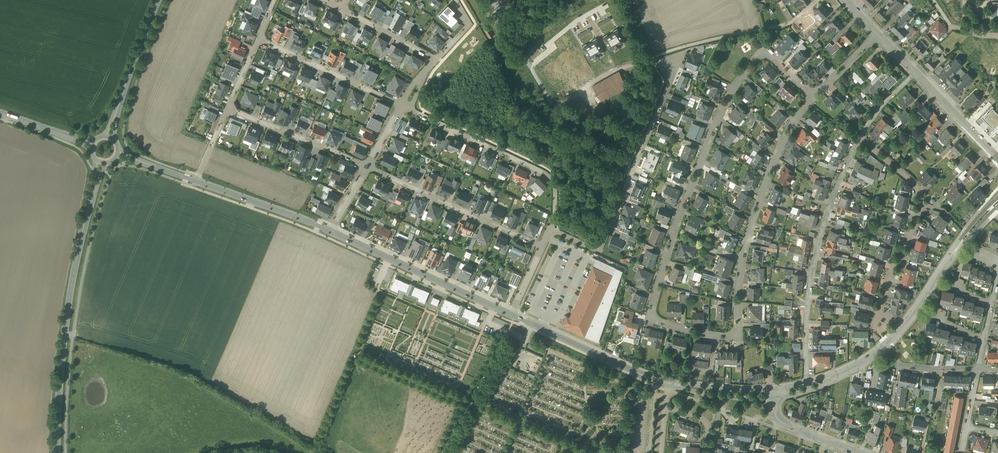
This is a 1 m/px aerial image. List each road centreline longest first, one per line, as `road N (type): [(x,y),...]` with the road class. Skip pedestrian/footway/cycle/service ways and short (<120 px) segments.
road 1 (residential): [(812,99),(771,58),(756,59),(722,111),(673,236),(656,318),(733,334)]
road 2 (secondary): [(57,452),(67,314),(101,164)]
road 3 (tertiary): [(807,386),(856,365),(896,334),(997,203)]
road 4 (residential): [(550,229),(593,250),(604,241),(680,59)]
road 5 (residential): [(859,138),(815,263),(807,386)]
road 6 (residential): [(812,99),(789,129),(743,247),(733,334)]
road 7 (residential): [(859,138),(912,181),(921,205),(890,273),(878,324)]
road 8 (residential): [(401,106),(549,176),(555,195),(550,229)]
road 9 (tertiary): [(330,232),(511,315)]
road 10 (residential): [(372,169),(542,247)]
road 11 (residential): [(819,0),(785,26),(657,55)]
road 12 (tertiary): [(511,315),(668,383)]
road 13 (residential): [(259,39),(401,106)]
road 14 (secondary): [(159,0),(110,137)]
road 15 (residential): [(228,109),(362,164)]
road 16 (tertiary): [(195,181),(330,232)]
road 17 (residential): [(978,369),(875,367),(872,384)]

